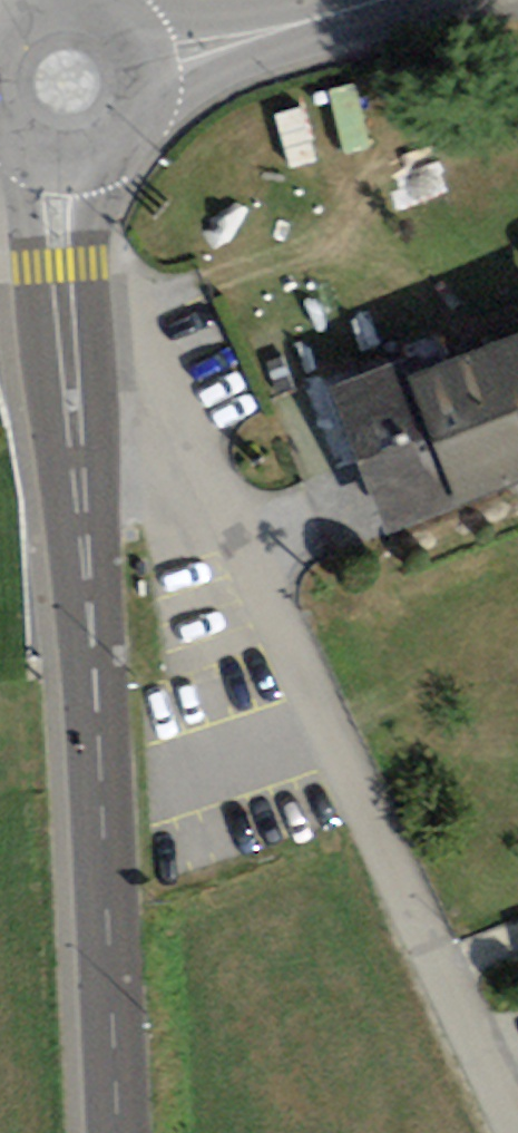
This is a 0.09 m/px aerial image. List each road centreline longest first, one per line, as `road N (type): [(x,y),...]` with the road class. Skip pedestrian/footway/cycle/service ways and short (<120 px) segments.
road 1 (residential): [(516,1132),(197,455),(70,404)]
road 2 (secondary): [(115,1132),(70,404)]
road 3 (tertiary): [(380,0),(141,64)]
road 4 (secondary): [(70,404),(63,157)]
road 5 (secondary): [(141,64),(114,21),(91,9),(65,5),(17,24)]
road 6 (secondary): [(63,157),(86,154),(125,130),(138,110),(141,64)]

